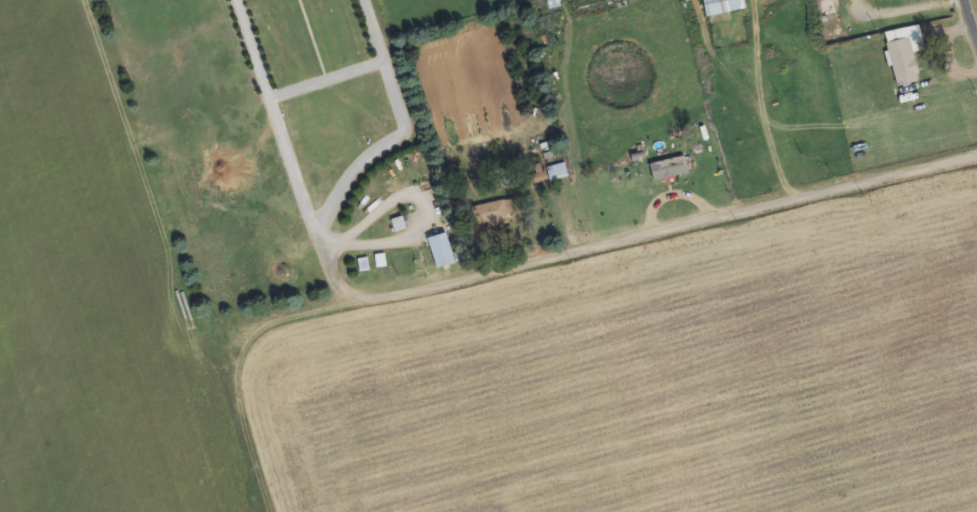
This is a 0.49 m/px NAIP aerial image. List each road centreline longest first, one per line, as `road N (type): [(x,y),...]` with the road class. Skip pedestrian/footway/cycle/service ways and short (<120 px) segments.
road 1 (residential): [(976,156),(285,313),(256,329),(239,357),(238,389),(276,511)]

